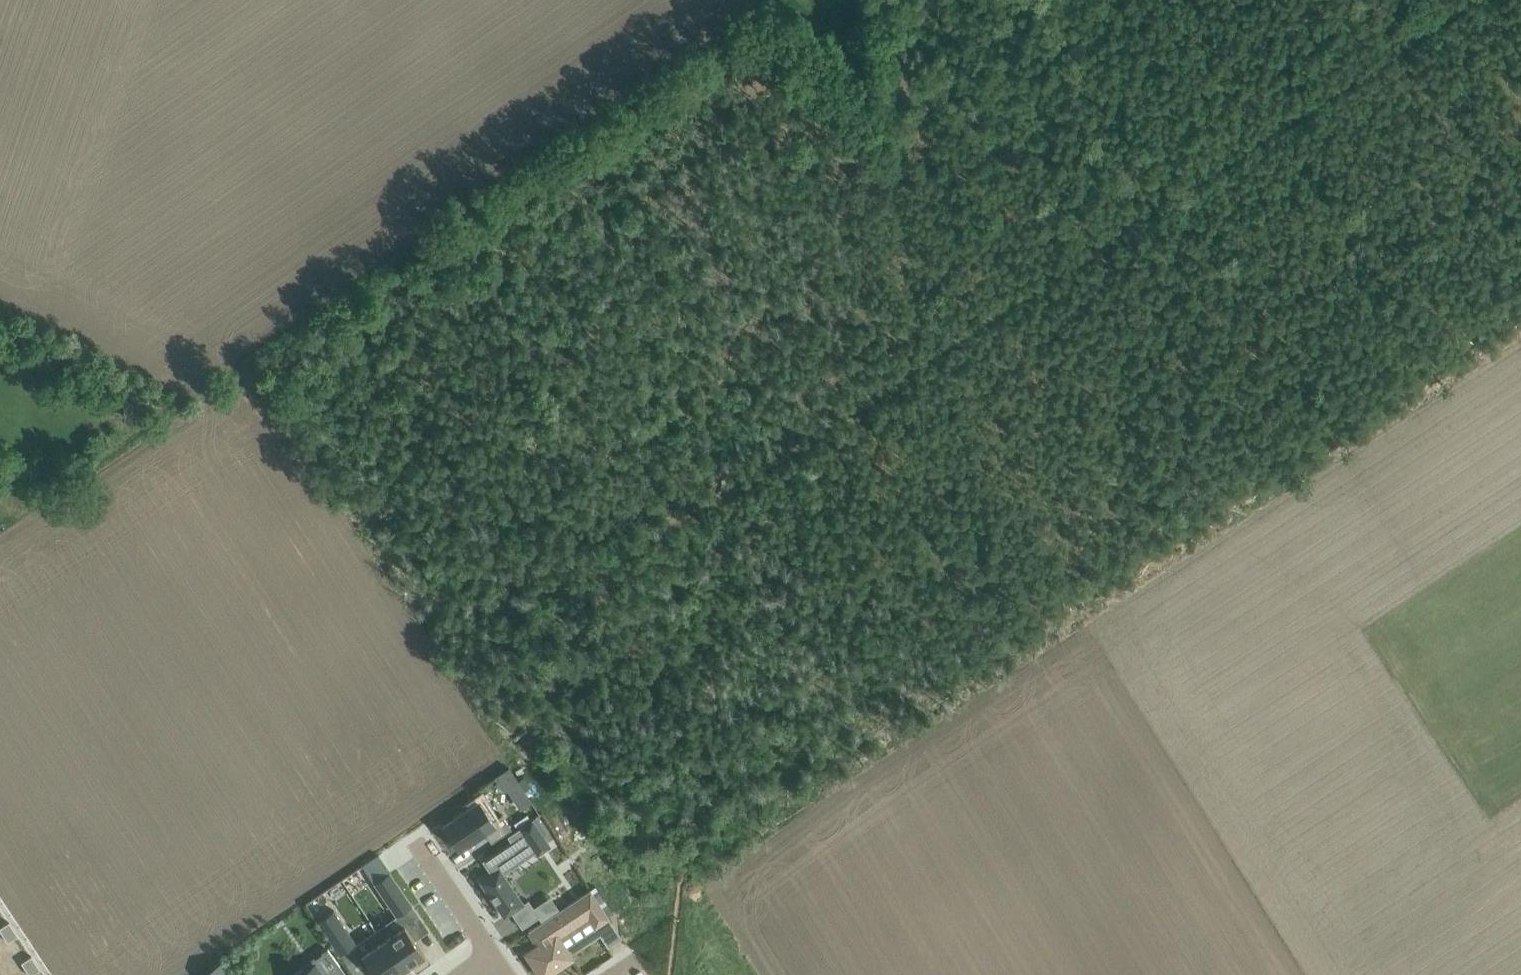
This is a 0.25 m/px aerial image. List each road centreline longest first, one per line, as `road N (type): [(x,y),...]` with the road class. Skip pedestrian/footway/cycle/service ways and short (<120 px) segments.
road 1 (residential): [(421,845),(489,947)]

